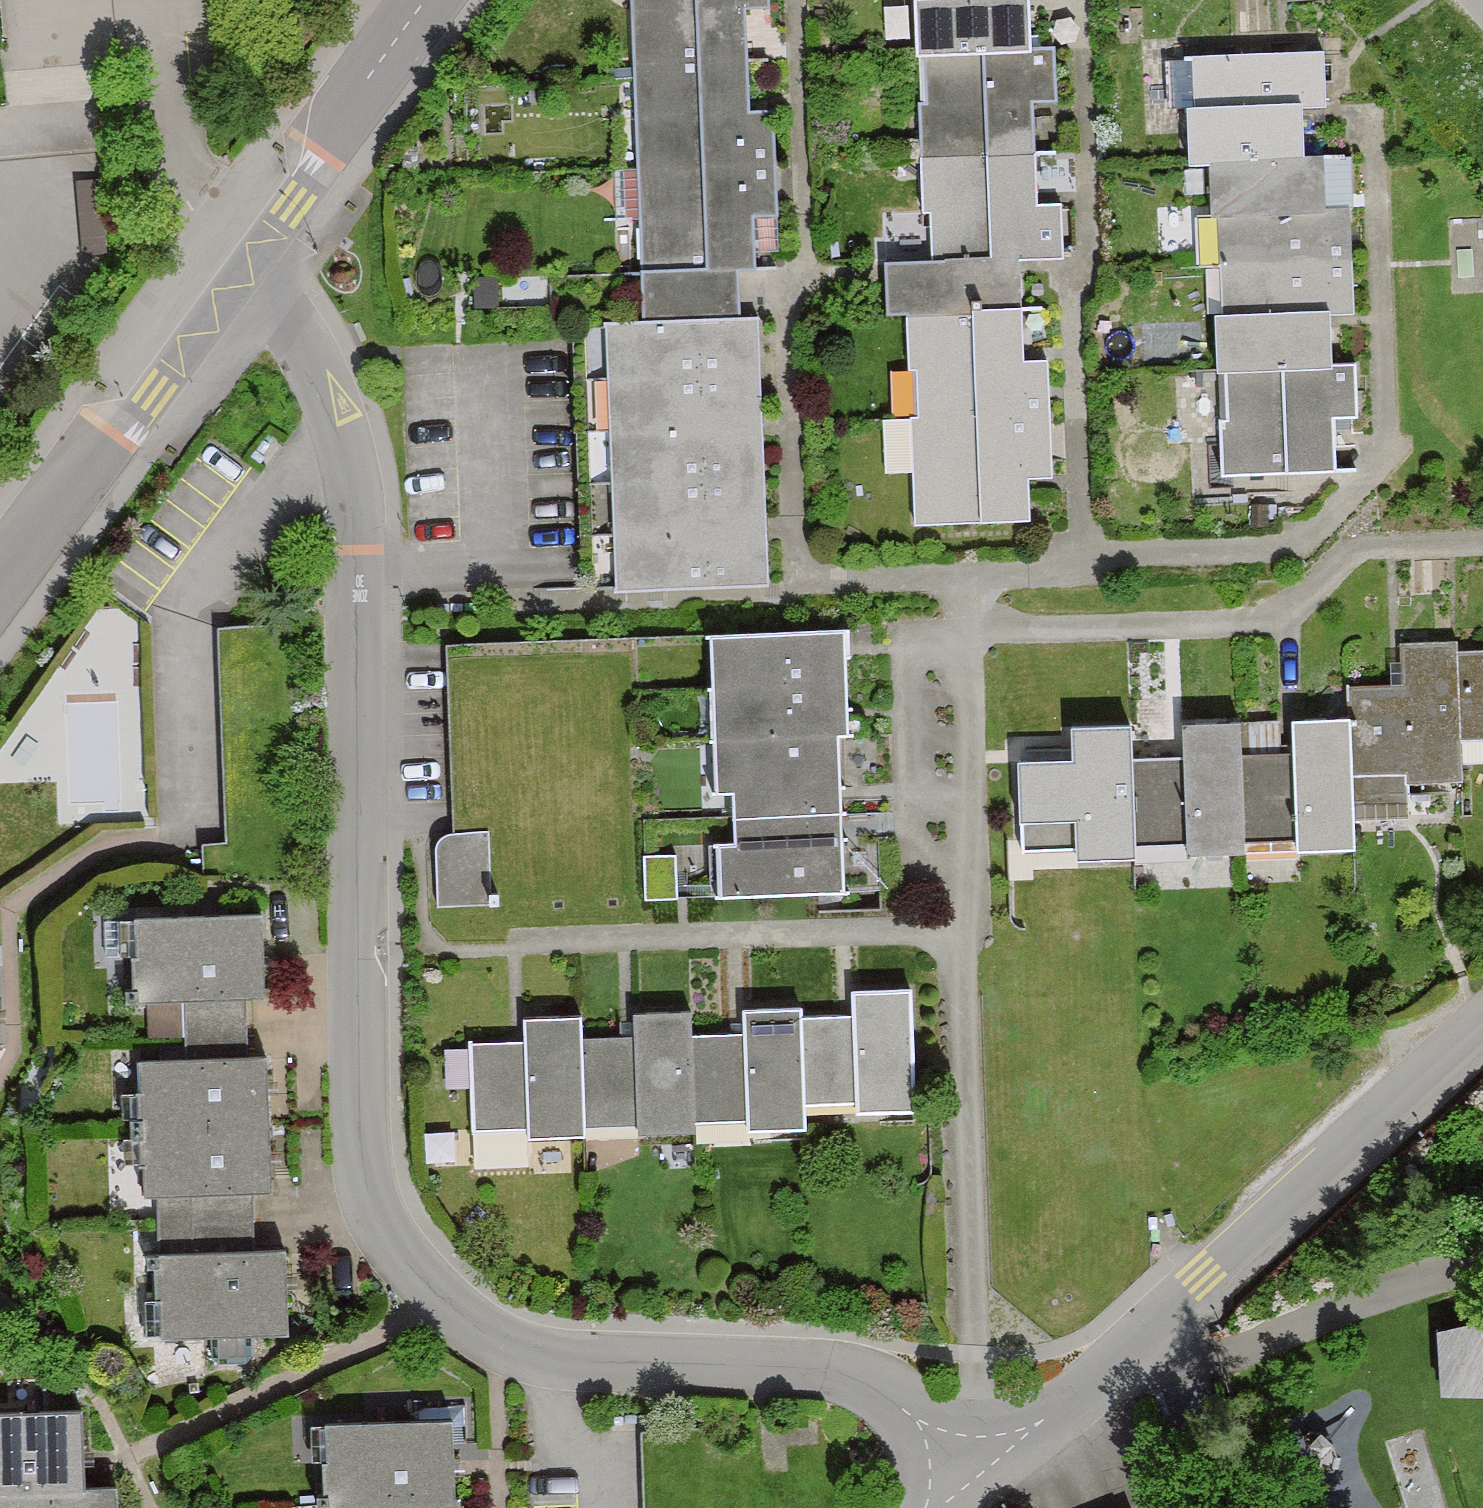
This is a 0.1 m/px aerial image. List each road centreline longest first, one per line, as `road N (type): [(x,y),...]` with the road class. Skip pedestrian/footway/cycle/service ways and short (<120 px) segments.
road 1 (residential): [(241,280),(347,417),(369,592),(360,1084),(377,1216),(401,1259),(464,1322),(545,1353),(669,1365),(819,1363),(877,1380),(977,1434)]
road 2 (residential): [(1086,555),(1291,555),(1385,467),(1381,131),(1341,116),(1342,72)]
road 3 (residential): [(991,1463),(1076,1409),(1482,1026)]
road 4 (residential): [(1086,555),(1076,278),(1099,264),(1084,0)]
road 5 (residential): [(1482,551),(1363,553),(1283,614),(1214,628),(972,632)]
road 6 (residential): [(962,929),(977,1434)]
road 7 (residential): [(962,929),(512,947)]
road 8 (residential): [(241,280),(157,389),(83,462),(0,573)]
road 9 (residential): [(427,0),(241,280)]
road 10 (residential): [(972,632),(962,929)]
road 11 (residential): [(972,632),(974,586),(1086,581),(1086,555)]

